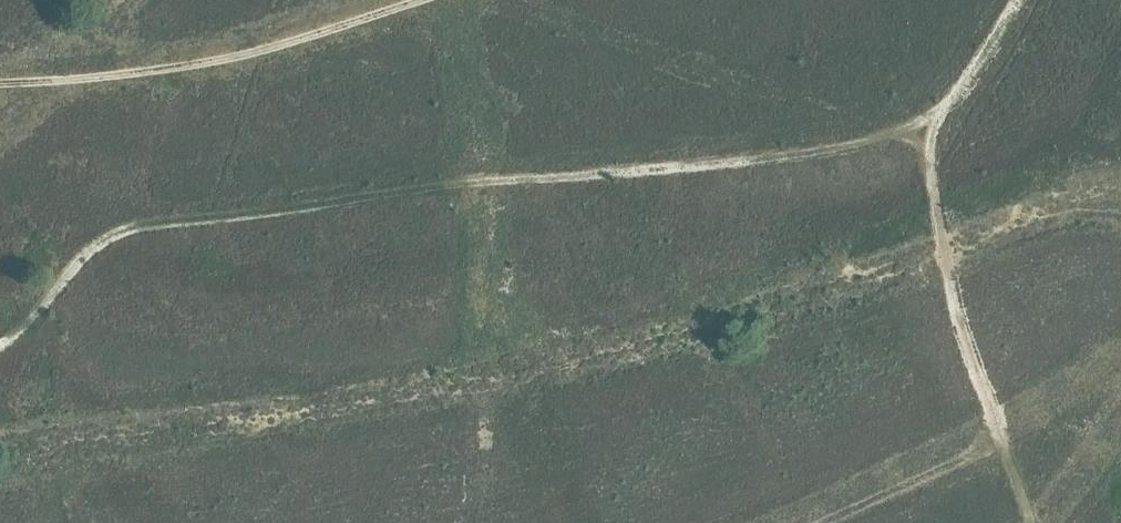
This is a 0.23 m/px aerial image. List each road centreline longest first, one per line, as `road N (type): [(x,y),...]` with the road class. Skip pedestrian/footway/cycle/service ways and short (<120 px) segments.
road 1 (track): [(417,0),(207,63),(0,84)]

